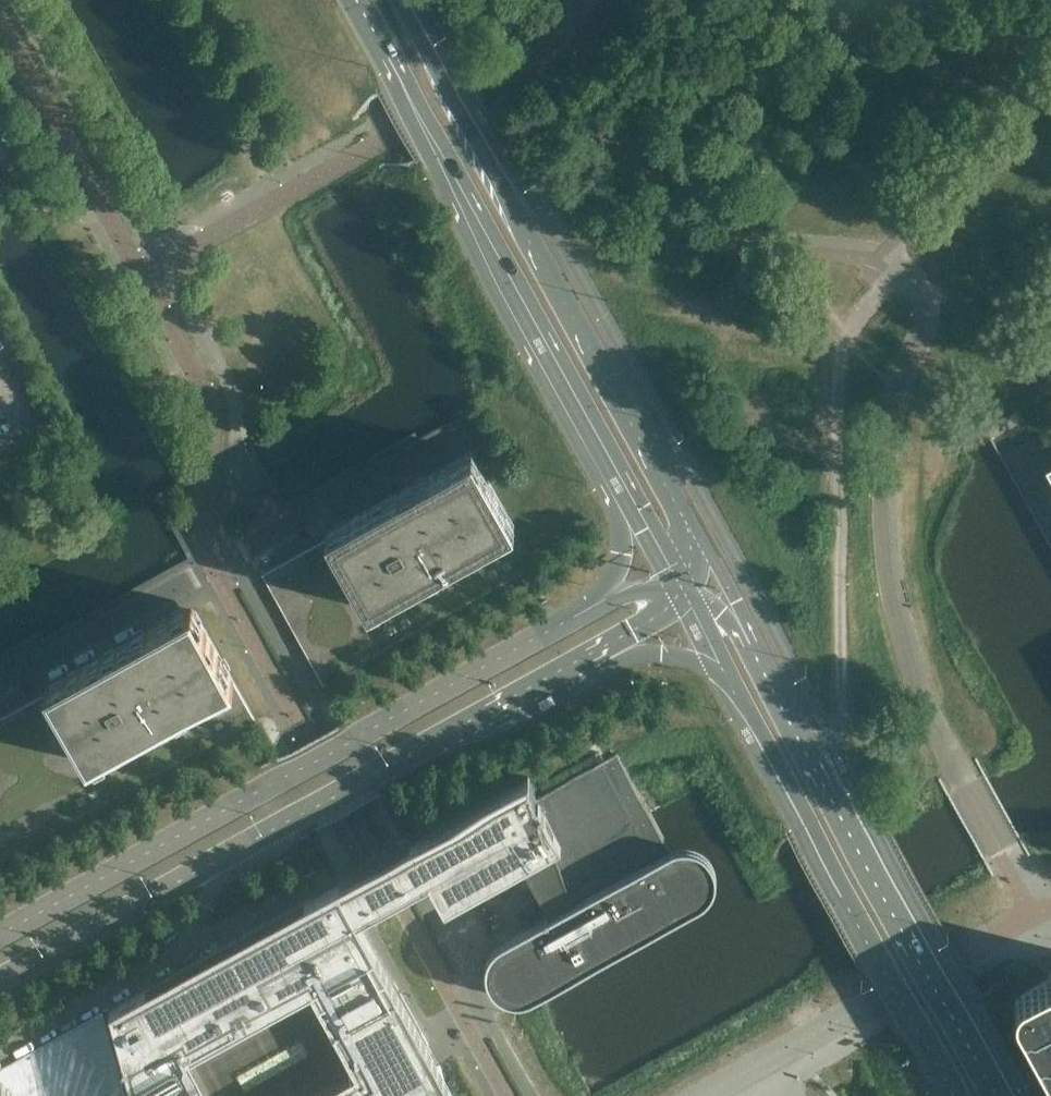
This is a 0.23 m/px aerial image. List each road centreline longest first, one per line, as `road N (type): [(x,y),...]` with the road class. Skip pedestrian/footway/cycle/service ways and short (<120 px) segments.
road 1 (secondary): [(591,611),(0,937)]
road 2 (secondary): [(0,981),(546,679)]
road 3 (secondary): [(696,532),(406,0)]
road 4 (secondary): [(1007,1095),(749,642)]
road 5 (residential): [(0,691),(445,448)]
road 6 (secondary): [(728,680),(958,1095)]
road 7 (secondary): [(357,0),(584,412)]
road 8 (secondary): [(584,412),(586,445),(614,515),(619,554),(591,611)]
road 9 (secondary): [(584,412),(683,591)]
road 10 (secondary): [(546,679),(662,654),(728,680)]
road 11 (secondary): [(546,679),(633,632),(683,591)]
road 12 (secondary): [(749,642),(696,532)]

